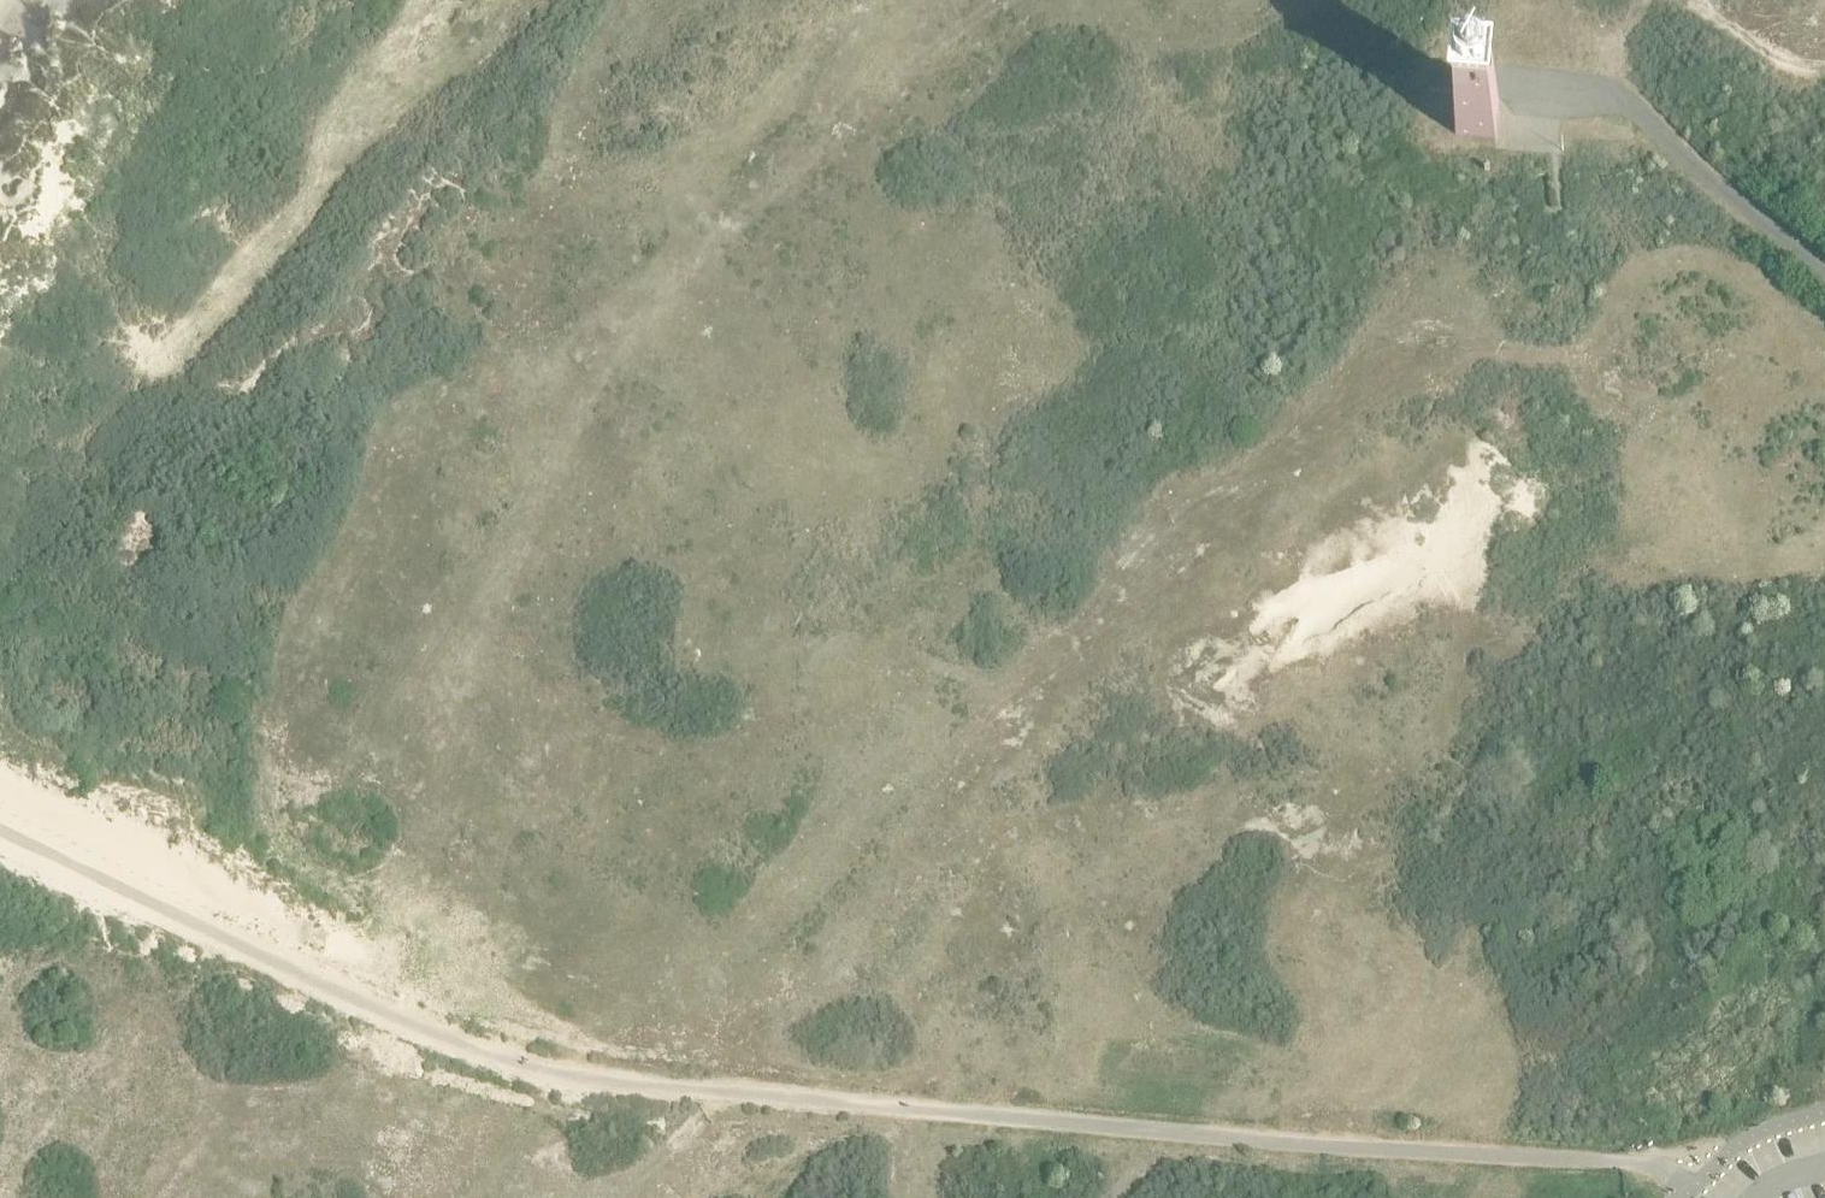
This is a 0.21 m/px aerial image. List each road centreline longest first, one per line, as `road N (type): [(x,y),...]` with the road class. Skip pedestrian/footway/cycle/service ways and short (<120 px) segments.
road 1 (track): [(1679,0),(1784,63),(1824,70)]

